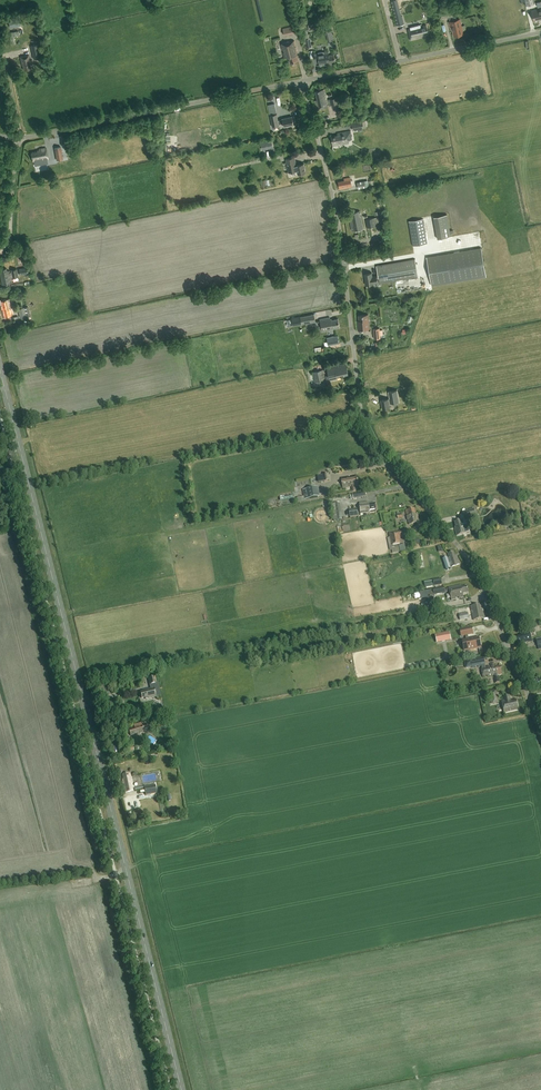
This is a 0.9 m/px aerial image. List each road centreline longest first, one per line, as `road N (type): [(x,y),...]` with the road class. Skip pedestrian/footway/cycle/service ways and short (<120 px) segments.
road 1 (primary): [(182,1089),(0,372)]
road 2 (unclassified): [(540,728),(475,570),(366,428),(338,223),(301,81)]
road 3 (unclassified): [(19,139),(301,81)]
road 4 (unclassified): [(301,81),(540,32)]

